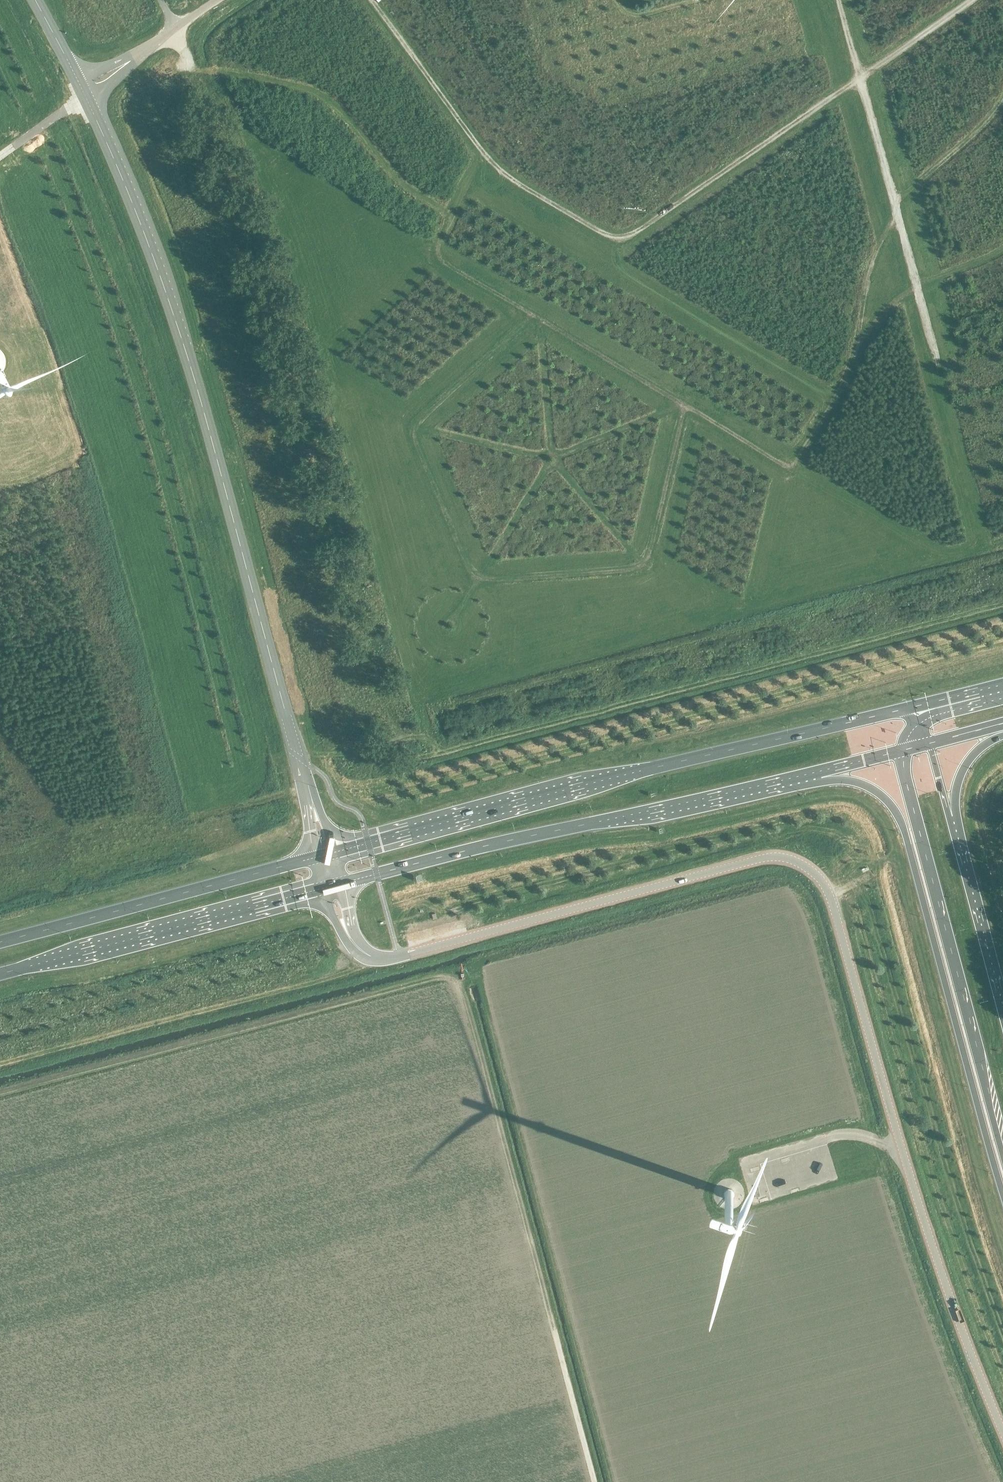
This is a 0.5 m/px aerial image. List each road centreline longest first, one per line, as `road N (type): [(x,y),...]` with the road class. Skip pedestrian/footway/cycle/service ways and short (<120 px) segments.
road 1 (unclassified): [(1002,1431),(908,1171),(832,901),(803,865),(773,859),(673,881),(398,956),(369,956),(349,937)]
road 2 (track): [(972,0),(613,233),(593,231),(478,164),(373,0)]
road 3 (tertiary): [(312,809),(191,365),(84,91)]
road 4 (trunk): [(914,706),(331,853)]
road 5 (trunk): [(339,884),(820,771)]
road 6 (trunk): [(820,771),(871,789),(900,819),(1002,1189)]
road 7 (trunk): [(901,751),(1002,1155)]
road 8 (track): [(841,0),(944,377)]
road 9 (trunk): [(0,975),(328,887)]
road 10 (trunk): [(319,856),(0,942)]
road 11 (track): [(176,29),(207,63),(306,90),(358,126)]
road 12 (trunk): [(1002,1018),(951,817)]
road 13 (unclassified): [(84,91),(218,0)]
road 14 (track): [(1002,99),(894,204)]
road 15 (track): [(896,215),(876,246),(857,344)]

